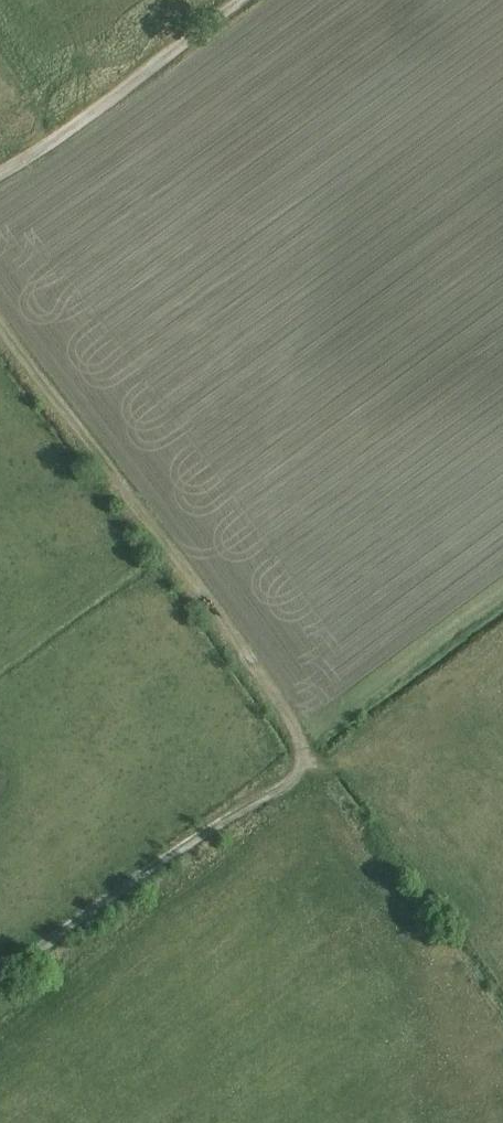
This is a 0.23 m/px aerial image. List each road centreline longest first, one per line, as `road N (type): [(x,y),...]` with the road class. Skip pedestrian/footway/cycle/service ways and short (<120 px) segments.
road 1 (track): [(0,329),(302,751),(0,981)]
road 2 (track): [(232,0),(0,173)]

